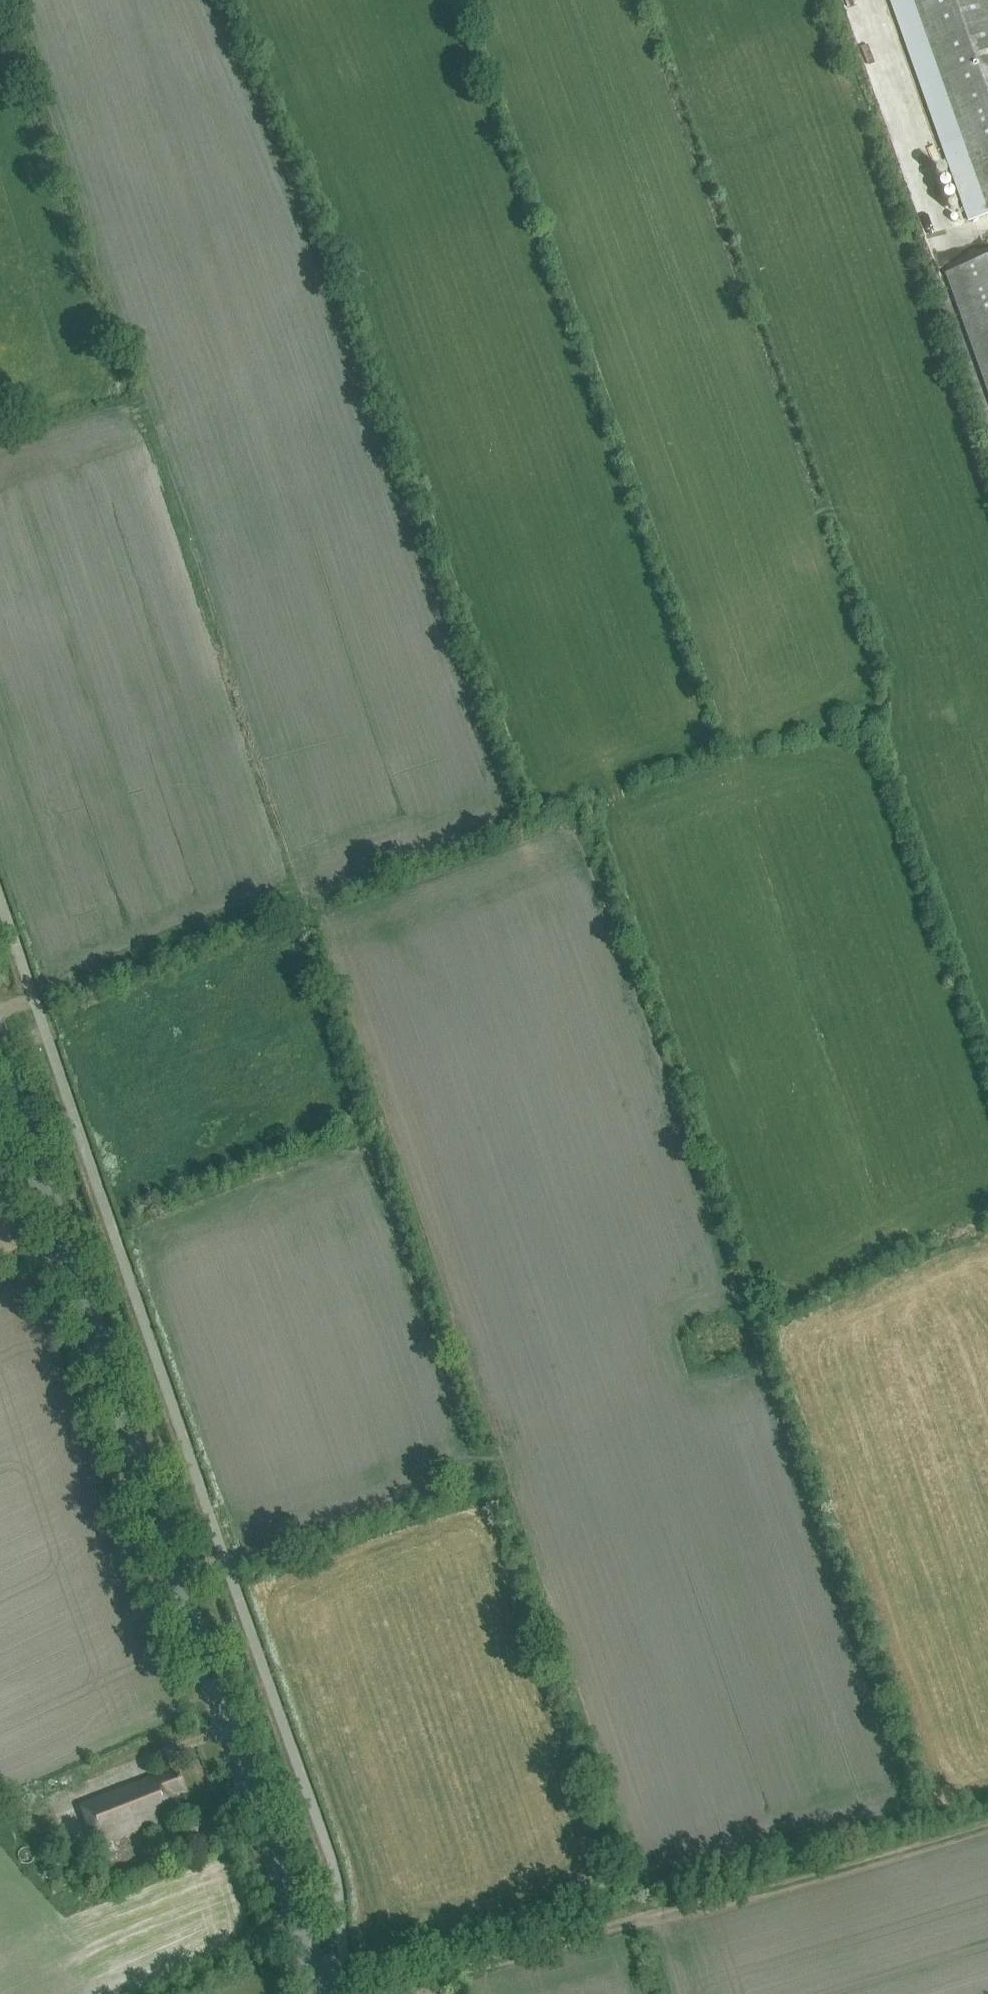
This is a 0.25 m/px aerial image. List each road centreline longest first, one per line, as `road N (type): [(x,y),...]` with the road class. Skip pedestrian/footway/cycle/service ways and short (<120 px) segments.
road 1 (tertiary): [(327,1993),(0,1045)]

